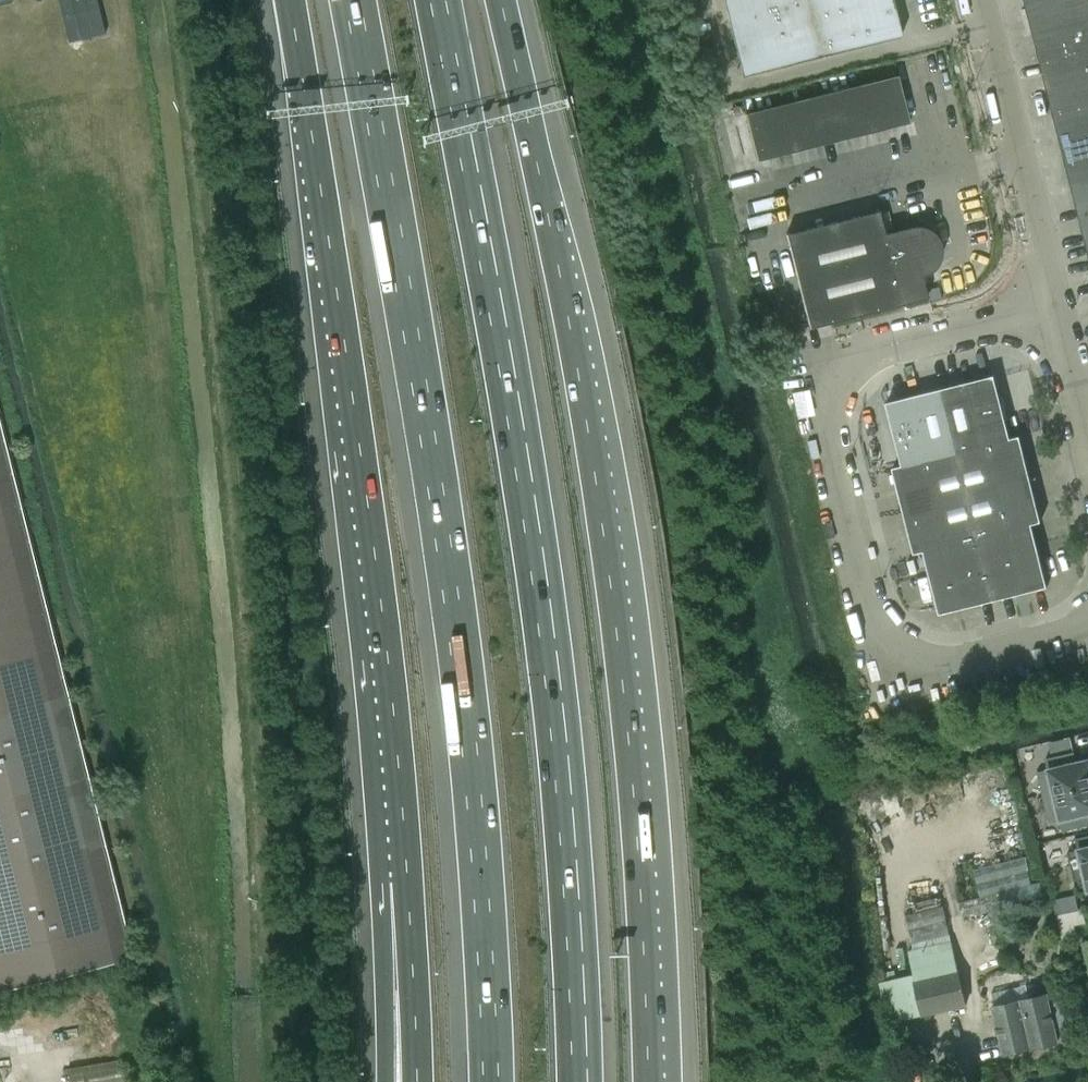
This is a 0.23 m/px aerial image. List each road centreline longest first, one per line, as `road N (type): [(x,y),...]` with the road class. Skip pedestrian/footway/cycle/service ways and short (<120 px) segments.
road 1 (motorway): [(648,1081),(626,709),(584,397),(501,0)]
road 2 (motorway): [(579,1081),(557,727),(513,410),(437,0)]
road 3 (motorway): [(352,0),(424,404),(468,736),(490,1081)]
road 4 (motorway): [(289,0),(387,658),(404,878)]
road 5 (unclassified): [(1054,304),(815,368),(887,683),(1087,638)]
road 6 (unclassified): [(1054,304),(977,0)]
road 7 (motorway): [(404,878),(390,1081)]
road 8 (motorway): [(404,878),(415,1081)]
road 9 (unclassified): [(1087,440),(1054,304)]

